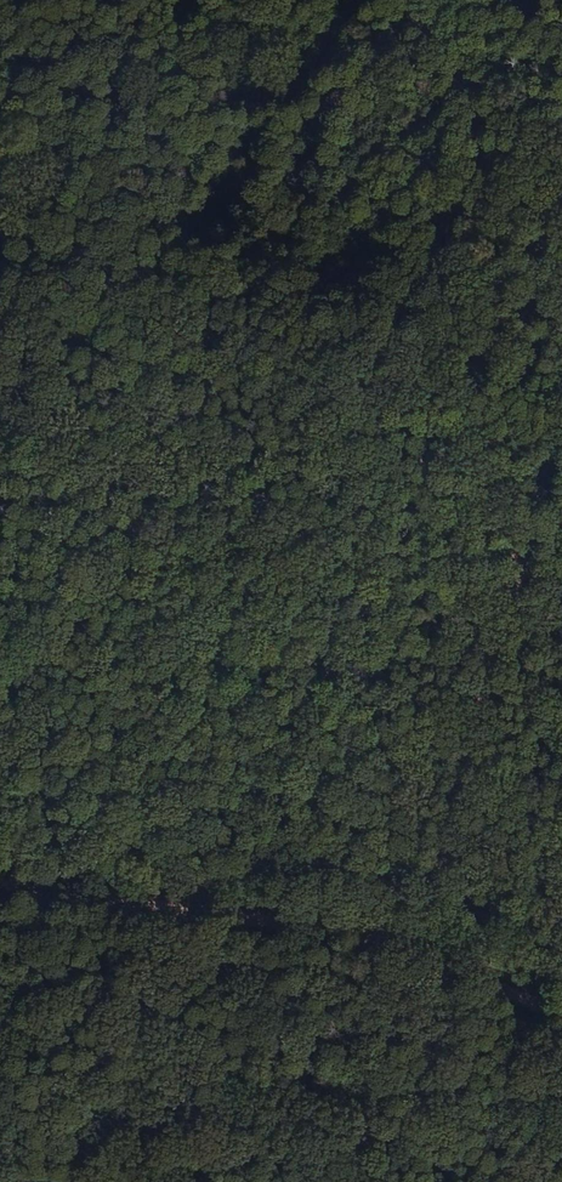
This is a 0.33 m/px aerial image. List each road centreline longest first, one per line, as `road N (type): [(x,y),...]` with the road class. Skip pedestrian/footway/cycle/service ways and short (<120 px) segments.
road 1 (track): [(5,181),(561,375)]
road 2 (track): [(0,868),(412,953),(561,1018)]
road 3 (track): [(561,438),(412,953)]

